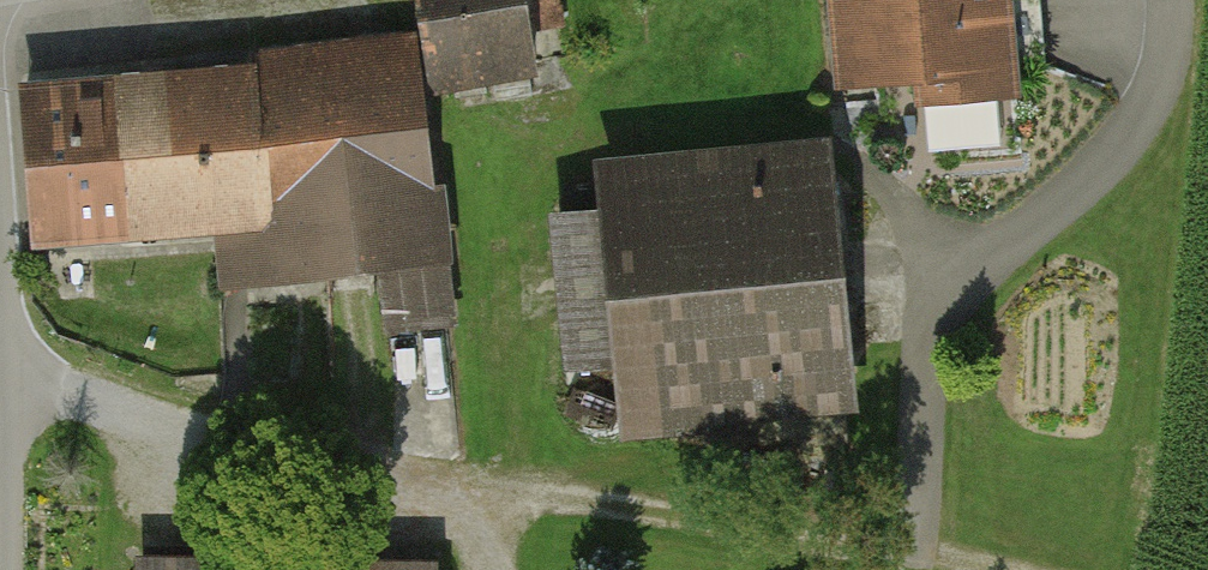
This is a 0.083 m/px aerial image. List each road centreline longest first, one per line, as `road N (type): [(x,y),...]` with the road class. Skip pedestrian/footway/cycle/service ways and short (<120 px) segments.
road 1 (track): [(4,335),(229,424),(479,481)]
road 2 (track): [(479,481),(917,550)]
road 3 (track): [(1175,0),(1176,66),(1150,129),(1061,219),(925,289)]
road 4 (track): [(917,550),(925,289)]
road 5 (track): [(0,569),(4,335)]

